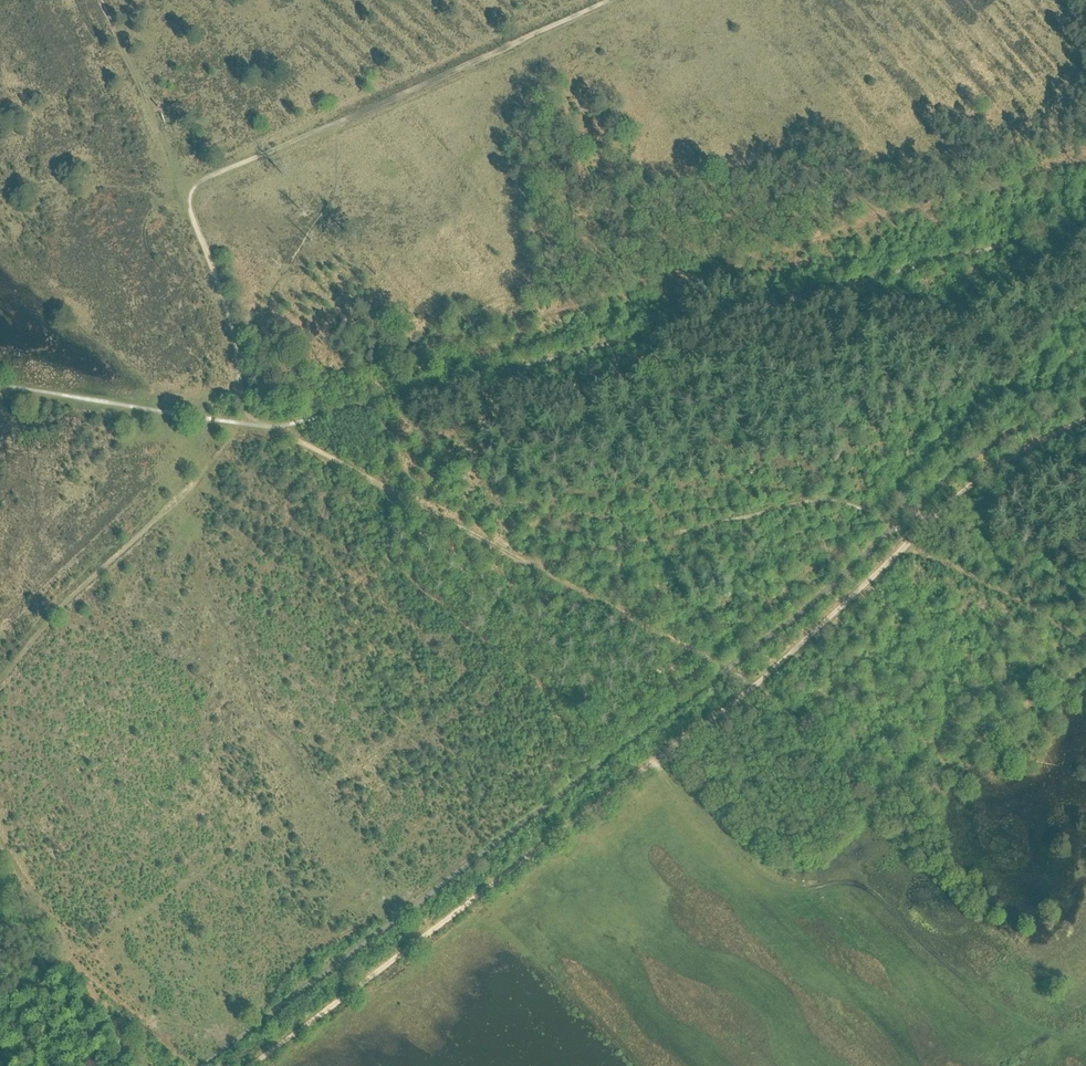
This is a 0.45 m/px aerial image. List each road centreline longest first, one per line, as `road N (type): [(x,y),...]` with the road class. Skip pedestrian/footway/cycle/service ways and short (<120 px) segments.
road 1 (track): [(1085,643),(929,558),(881,518),(838,502),(786,507),(535,567),(247,415),(234,332),(184,189)]
road 2 (track): [(252,1065),(749,691),(986,471),(1085,419)]
road 3 (track): [(613,0),(336,124)]
road 4 (track): [(749,691),(724,668),(535,567)]
road 5 (track): [(184,189),(99,0)]
road 6 (track): [(336,124),(184,189)]

